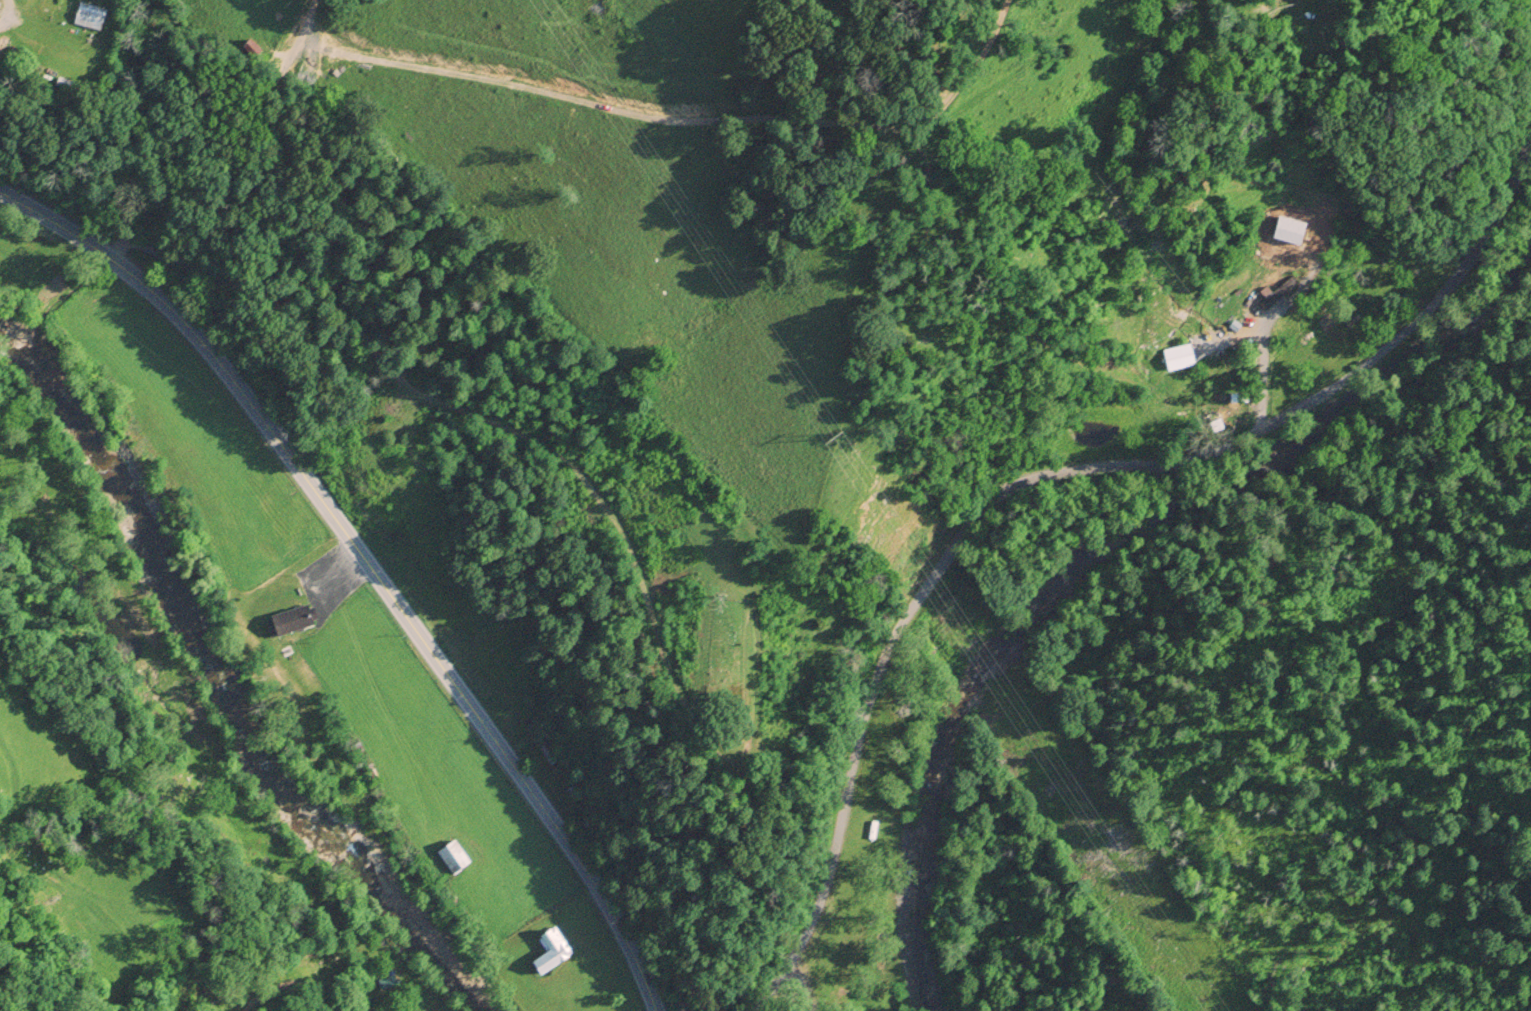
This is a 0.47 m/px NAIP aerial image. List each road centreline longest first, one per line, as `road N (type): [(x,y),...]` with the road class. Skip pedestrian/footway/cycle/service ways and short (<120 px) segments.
road 1 (residential): [(1530,115),(1469,262),(1413,328),(1350,375),(1193,461),(996,487),(914,605),(882,672),(836,868),(792,955),(749,1010)]
road 2 (track): [(291,61),(319,53),(679,120),(943,109),(1007,28),(1013,0)]
road 3 (primary): [(493,739),(197,339),(107,256),(0,193)]
road 4 (track): [(107,256),(125,243),(263,289),(313,289),(327,280),(322,225),(274,104),(314,0)]
road 5 (primary): [(657,1010),(603,898),(493,739)]

